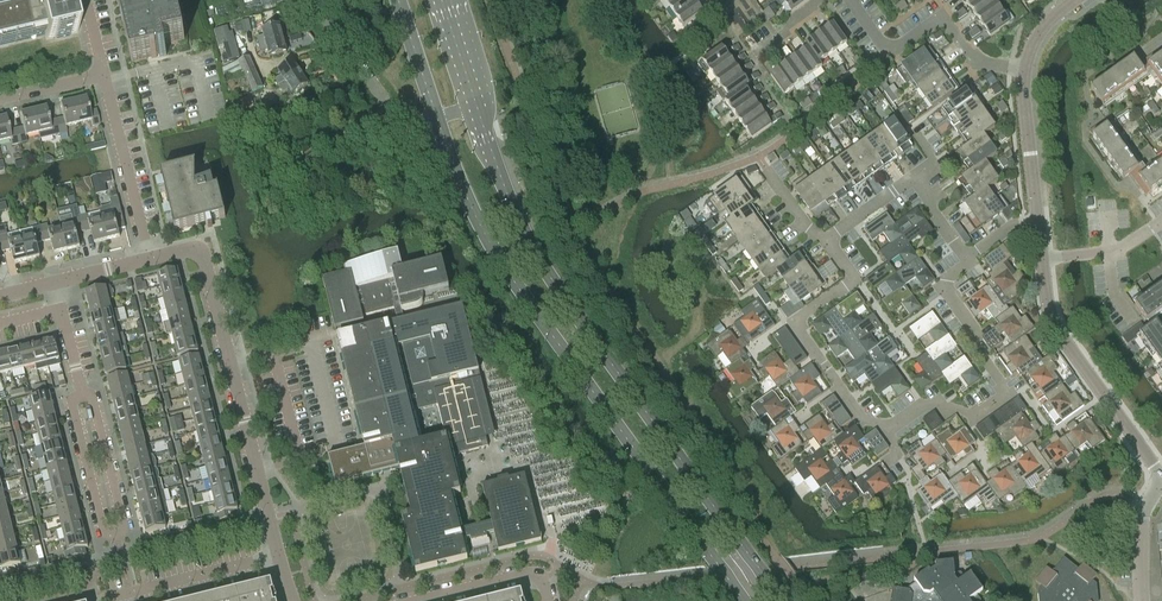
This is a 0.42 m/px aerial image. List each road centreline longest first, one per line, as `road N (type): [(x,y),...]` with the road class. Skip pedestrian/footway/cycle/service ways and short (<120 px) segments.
road 1 (secondary): [(786,600),(542,259),(477,102)]
road 2 (secondary): [(435,117),(479,232),(738,600)]
road 3 (residential): [(279,555),(202,256),(184,250),(149,260)]
road 4 (residential): [(81,385),(72,401),(104,532),(116,534),(125,527),(93,396)]
road 5 (residential): [(967,257),(947,281),(948,293),(1007,393),(977,415),(923,405),(888,428)]
road 6 (residential): [(888,428),(858,415),(800,335),(800,318),(854,280),(826,239)]
road 7 (tertiary): [(1161,478),(1055,323),(1042,260)]
road 8 (residential): [(1026,69),(971,62),(941,18),(887,53),(850,0)]
road 9 (residential): [(149,260),(103,75)]
road 10 (residential): [(435,117),(398,118),(309,0)]
road 11 (residential): [(113,597),(279,555)]
road 12 (tertiary): [(1039,222),(1026,69)]
road 13 (residential): [(548,600),(543,582),(530,573),(421,600)]
road 14 (residential): [(1143,600),(1140,519),(1161,479)]
road 15 (secondary): [(397,0),(435,117)]

